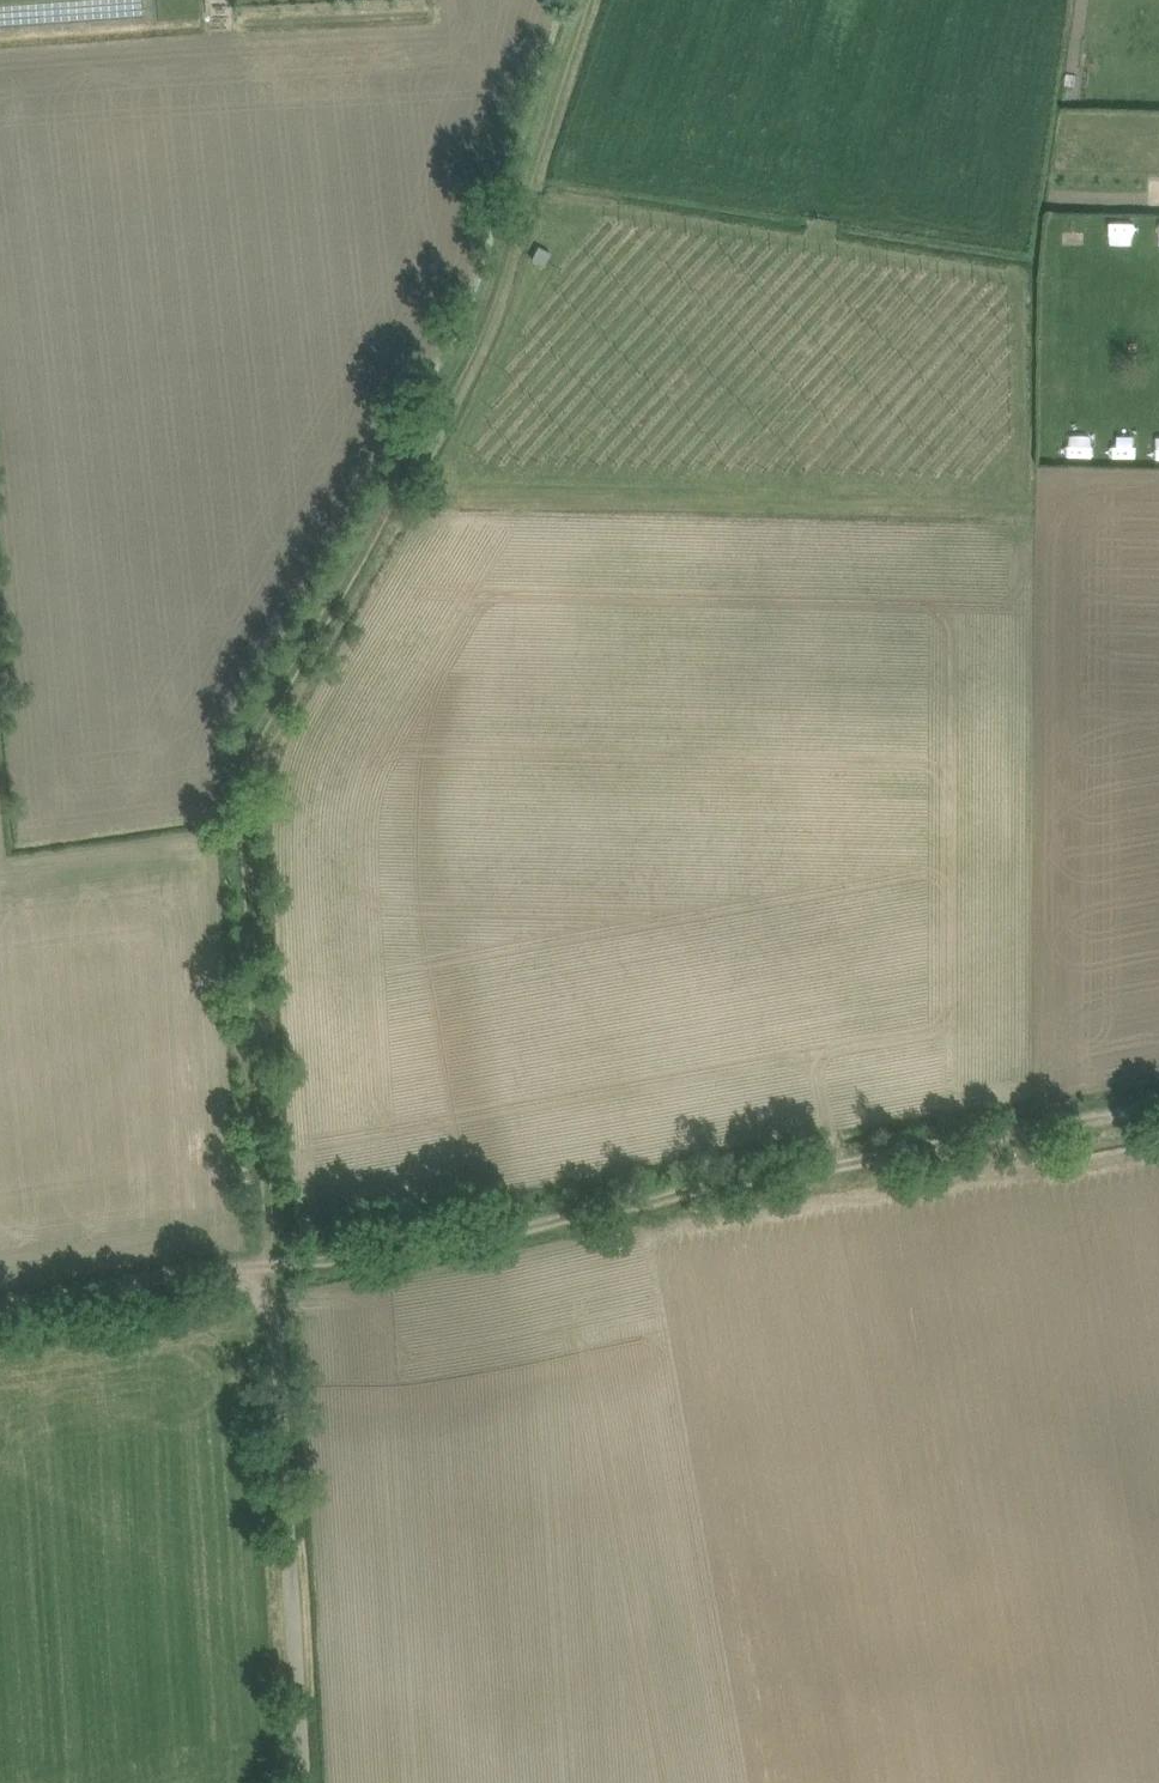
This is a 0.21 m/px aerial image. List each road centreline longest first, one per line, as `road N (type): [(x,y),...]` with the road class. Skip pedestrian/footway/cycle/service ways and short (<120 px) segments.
road 1 (track): [(584,0),(469,339),(239,776),(264,1265)]
road 2 (track): [(1158,1107),(264,1265)]
road 3 (track): [(264,1265),(303,1782)]
road 4 (track): [(0,1318),(264,1265)]

